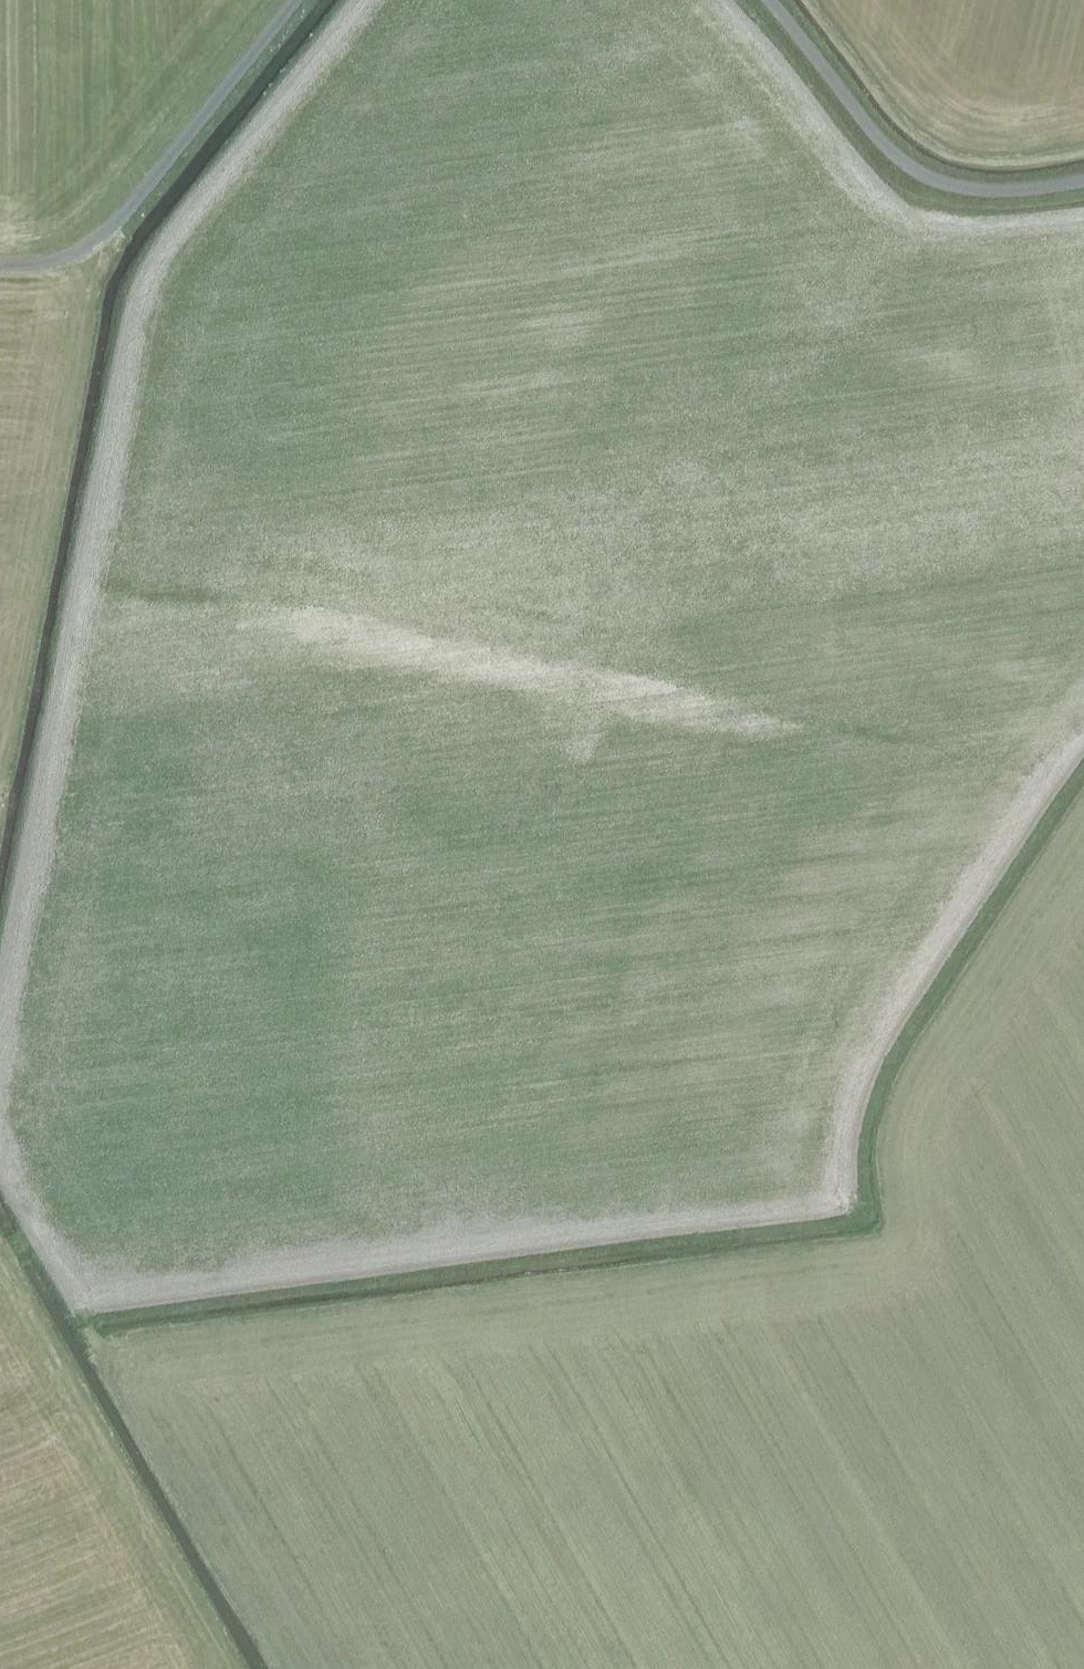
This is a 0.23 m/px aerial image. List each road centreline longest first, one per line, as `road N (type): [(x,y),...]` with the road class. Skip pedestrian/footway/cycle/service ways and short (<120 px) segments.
road 1 (unclassified): [(770,0),(910,168),(936,181),(1003,191),(1083,179)]

